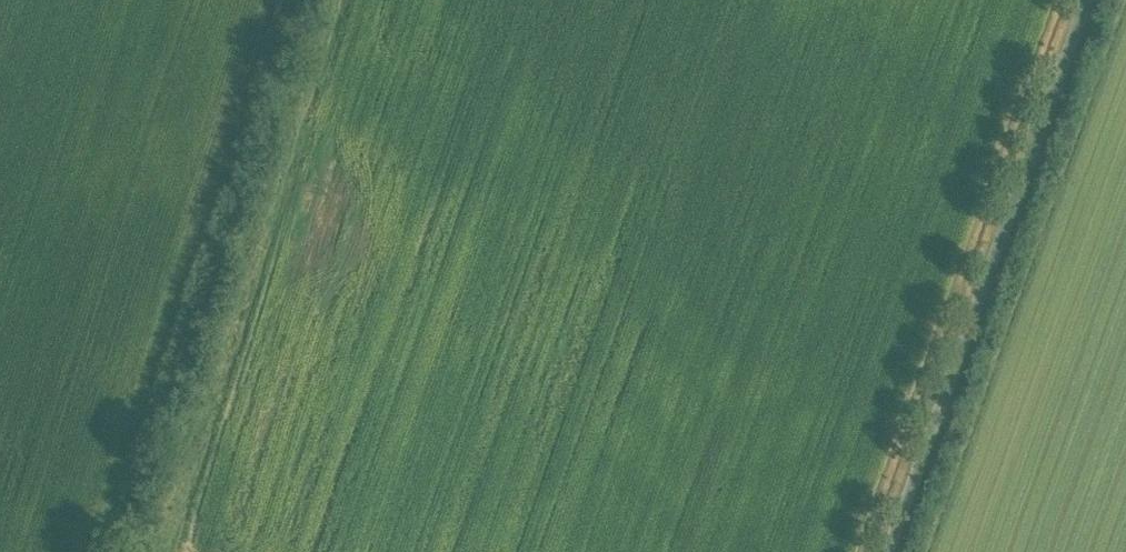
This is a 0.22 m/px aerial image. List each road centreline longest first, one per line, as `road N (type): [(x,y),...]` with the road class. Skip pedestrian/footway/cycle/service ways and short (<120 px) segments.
road 1 (unclassified): [(1076,0),(883,551)]

